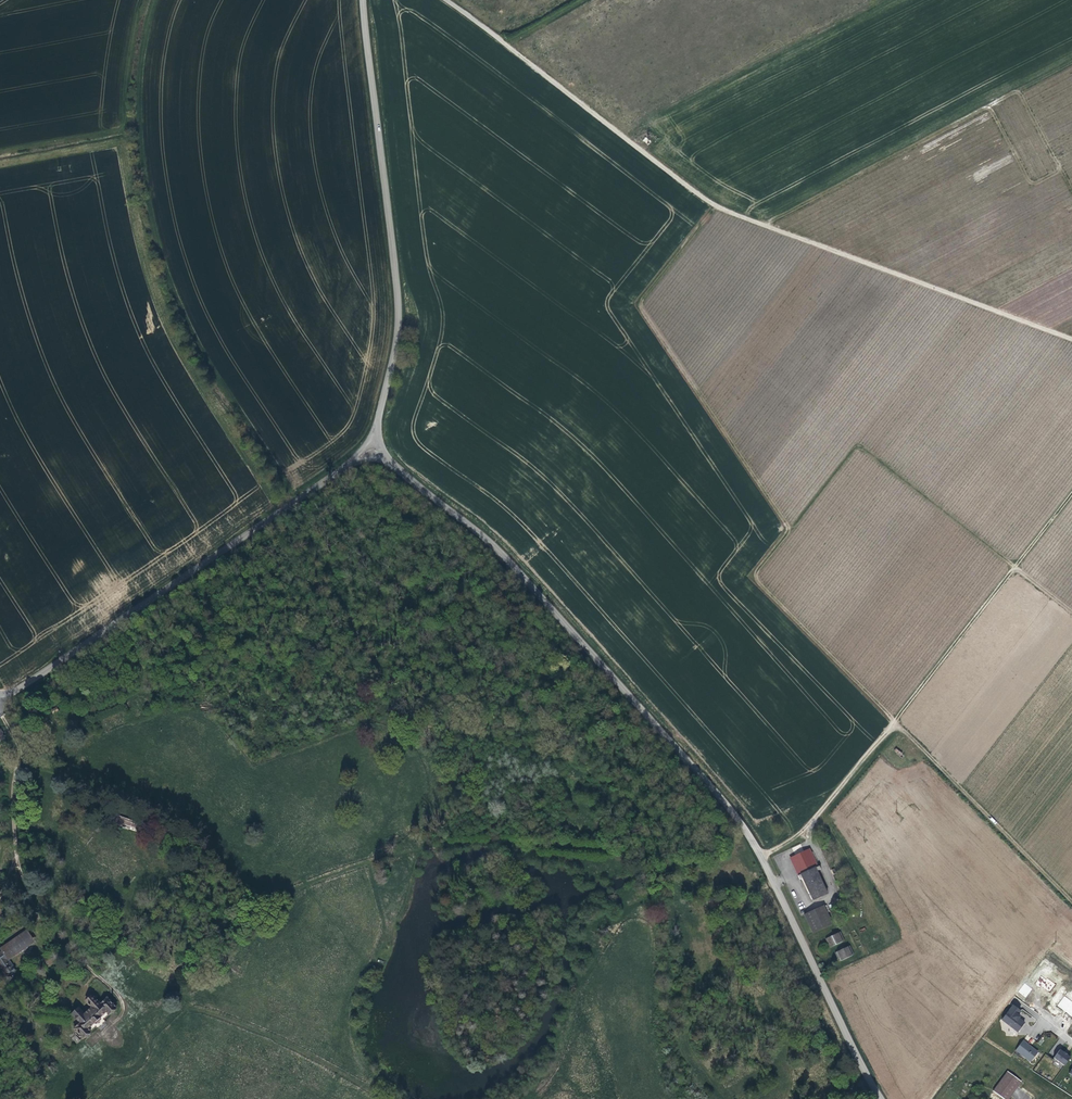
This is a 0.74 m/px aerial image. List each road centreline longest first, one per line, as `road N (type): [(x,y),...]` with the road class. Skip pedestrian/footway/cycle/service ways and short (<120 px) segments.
road 1 (track): [(1071,901),(761,584),(759,568),(789,532),(785,523),(640,302),(715,205)]
road 2 (tertiary): [(882,1098),(738,819),(525,570),(367,441)]
road 3 (unclassified): [(449,0),(715,205),(1071,338)]
road 4 (track): [(761,857),(810,823),(1071,495)]
road 5 (tertiary): [(0,701),(367,441)]
road 6 (unclassified): [(367,441),(399,348),(400,314),(365,0)]
road 7 (track): [(1071,610),(867,449),(849,453),(789,532)]
road 8 (track): [(1071,61),(761,222)]
road 9 (unclassified): [(0,897),(16,856),(18,763),(3,715)]

